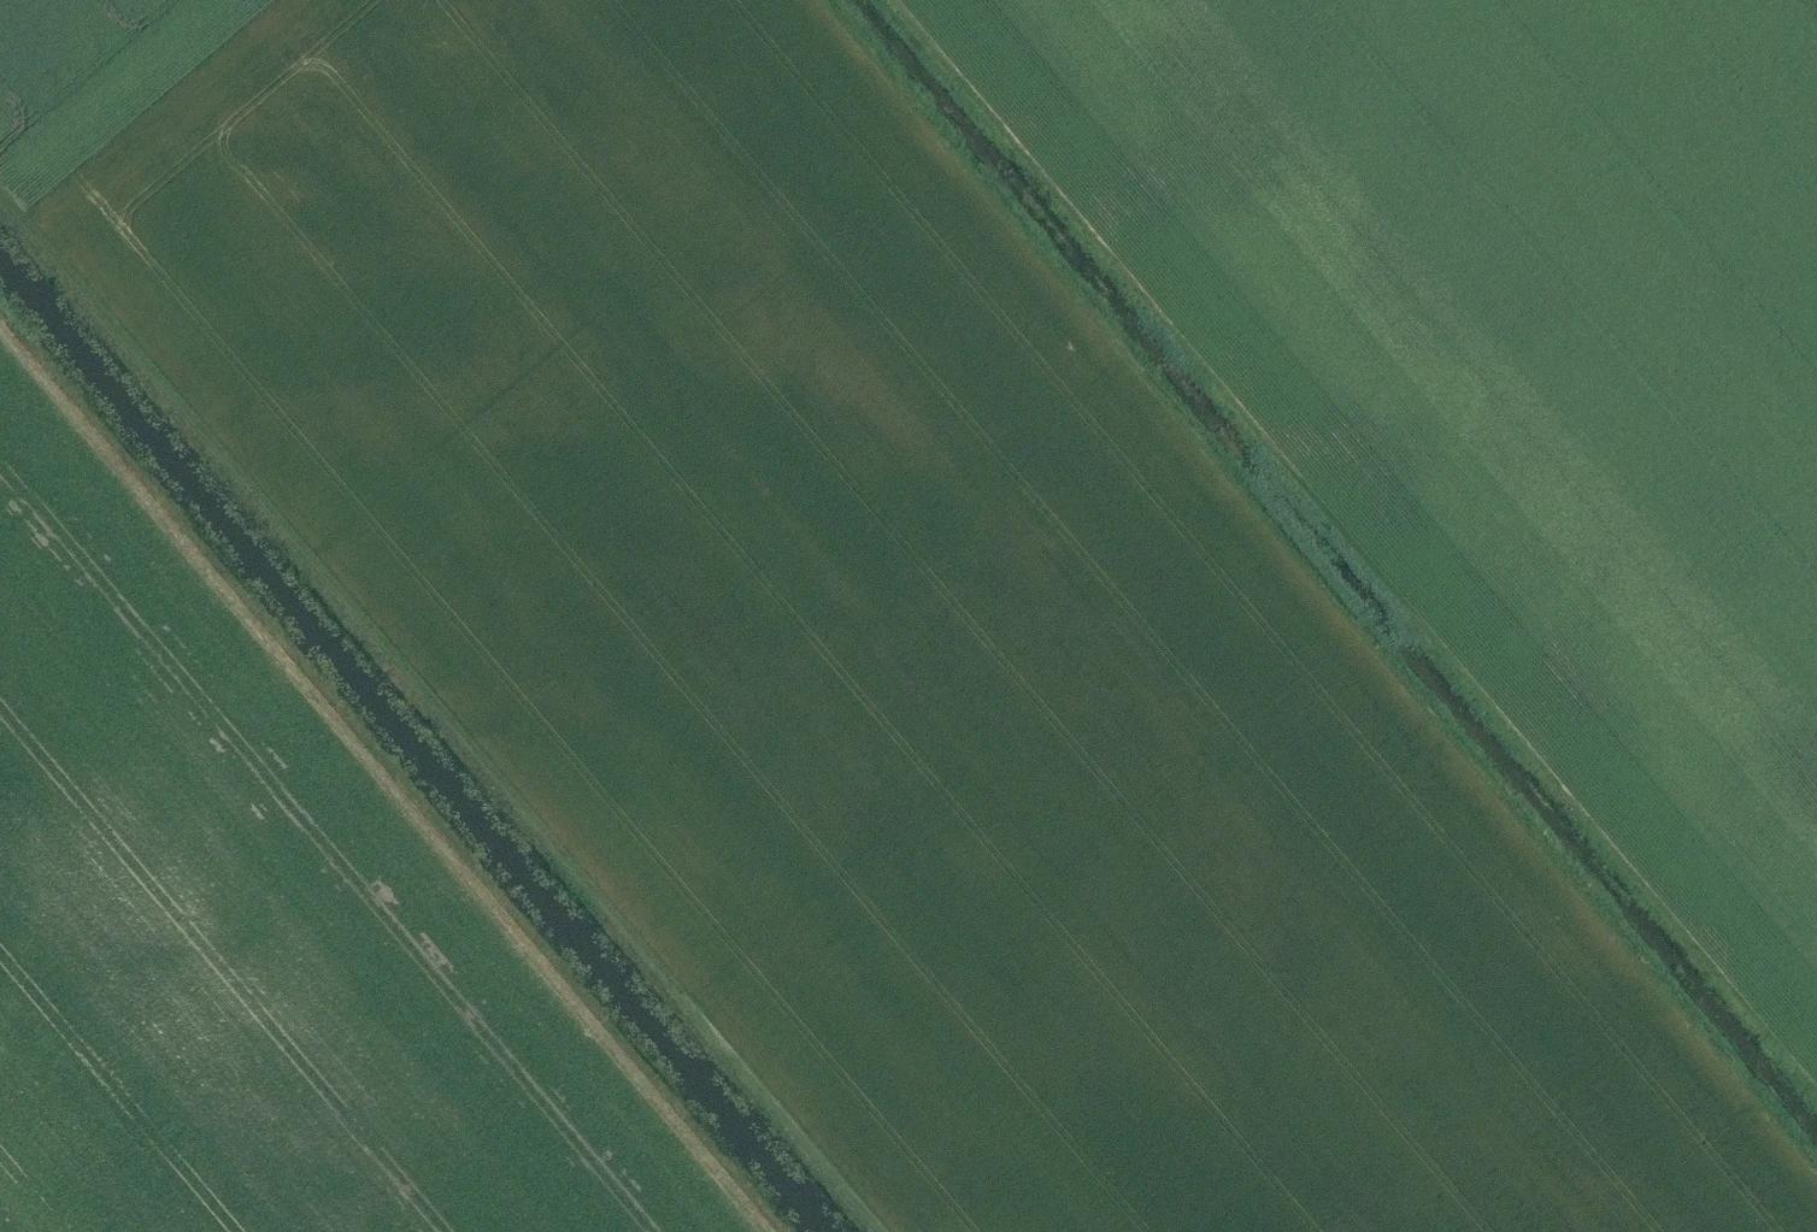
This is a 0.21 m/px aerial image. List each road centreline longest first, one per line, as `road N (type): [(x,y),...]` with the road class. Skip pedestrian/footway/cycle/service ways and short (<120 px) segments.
road 1 (track): [(0,311),(780,1231)]

